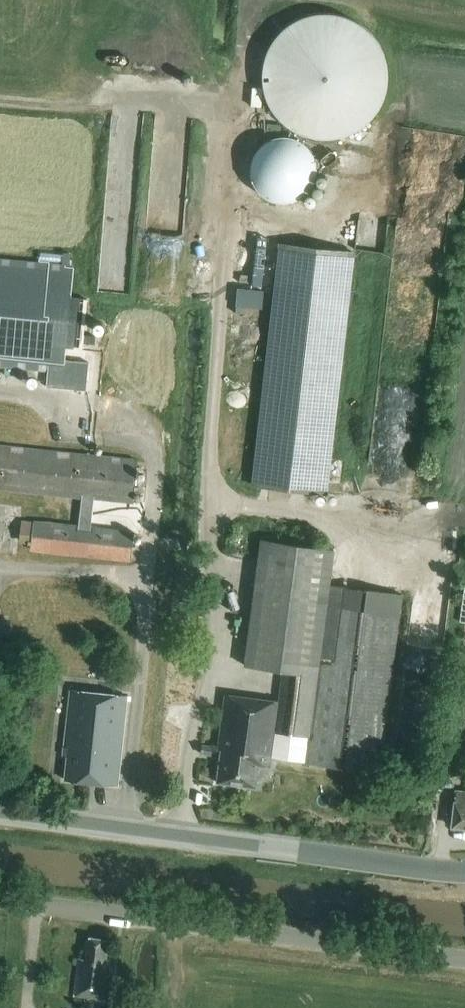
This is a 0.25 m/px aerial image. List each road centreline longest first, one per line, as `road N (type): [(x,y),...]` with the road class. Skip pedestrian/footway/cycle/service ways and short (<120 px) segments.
road 1 (unclassified): [(464,959),(0,899)]
road 2 (secondary): [(0,812),(464,871)]

